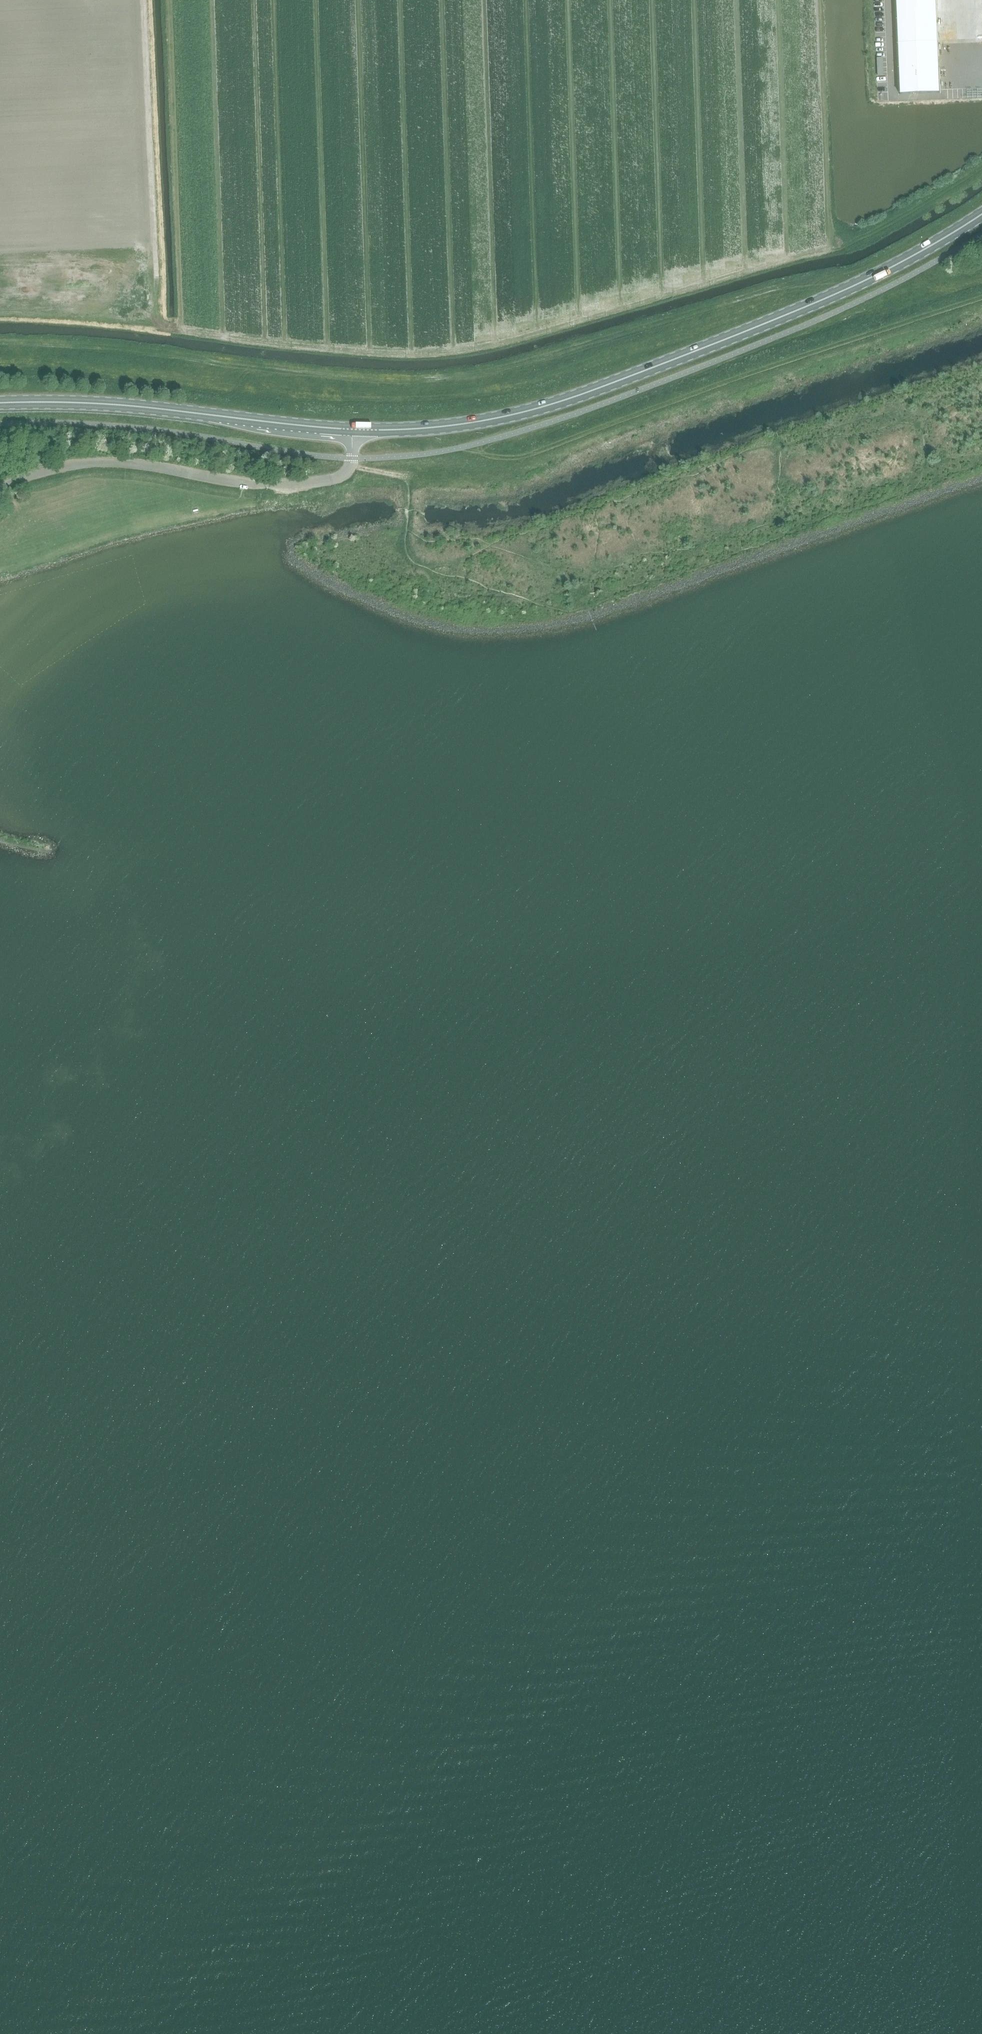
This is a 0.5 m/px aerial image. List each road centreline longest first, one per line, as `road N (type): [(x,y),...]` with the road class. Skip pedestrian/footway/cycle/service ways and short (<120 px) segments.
road 1 (primary): [(981,214),(857,285),(555,404),(439,427),(353,430)]
road 2 (unclassified): [(0,489),(61,467),(106,462),(262,484),(321,481),(349,468),(353,430)]
road 3 (primary): [(353,430),(128,405),(0,402)]

